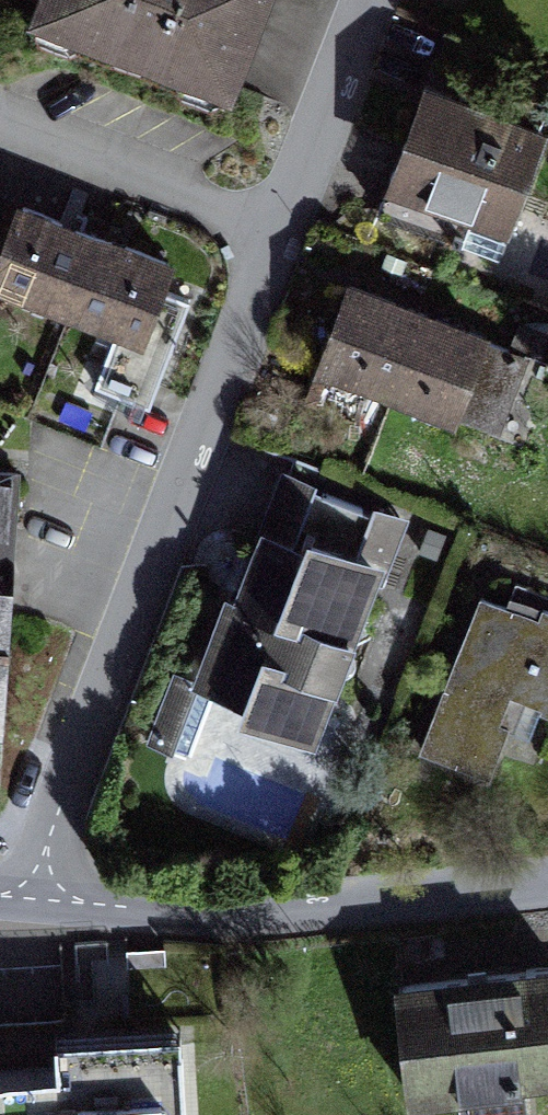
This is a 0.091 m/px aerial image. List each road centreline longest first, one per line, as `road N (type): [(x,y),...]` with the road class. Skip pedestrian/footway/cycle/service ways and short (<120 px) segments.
road 1 (residential): [(18,917),(276,236),(375,0)]
road 2 (residential): [(547,880),(18,917)]

